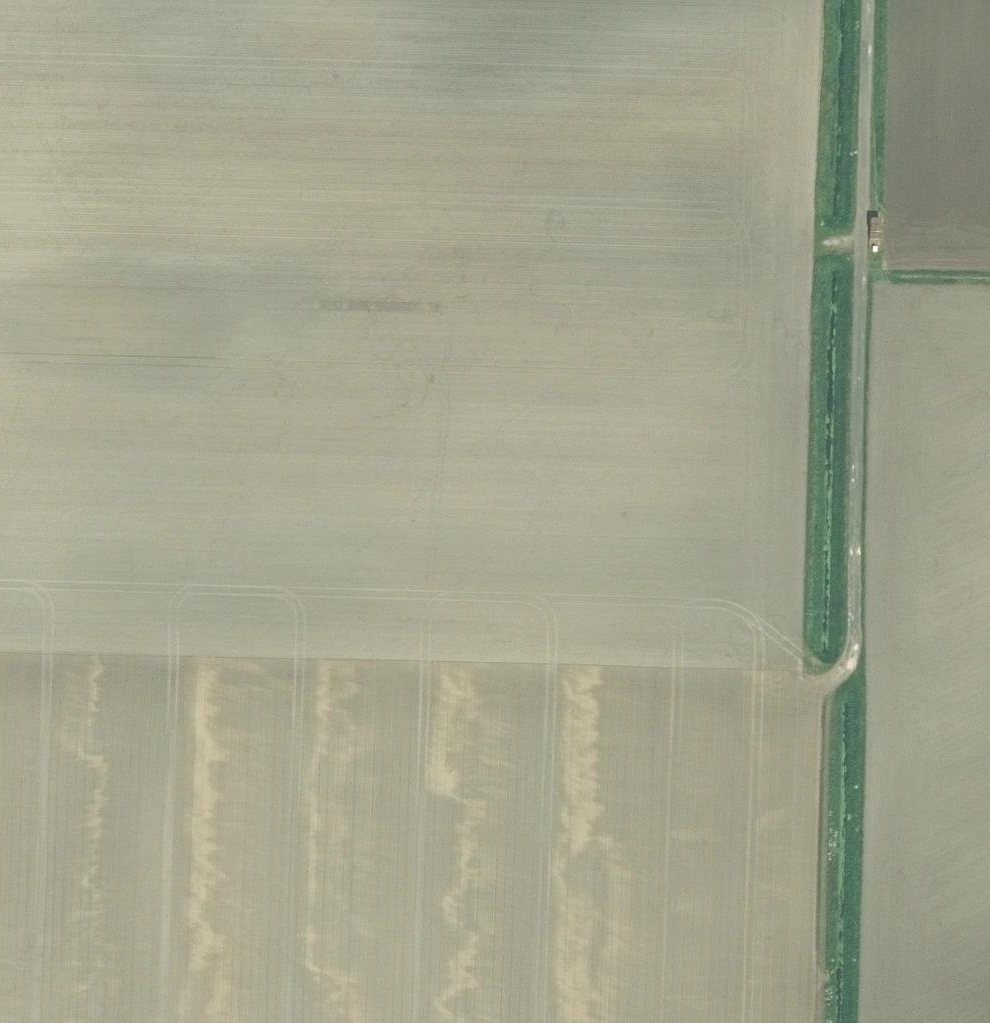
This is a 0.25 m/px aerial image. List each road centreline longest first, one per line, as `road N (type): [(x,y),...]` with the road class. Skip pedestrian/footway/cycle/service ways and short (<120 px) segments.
road 1 (track): [(866,0),(848,637),(838,665),(818,686)]

